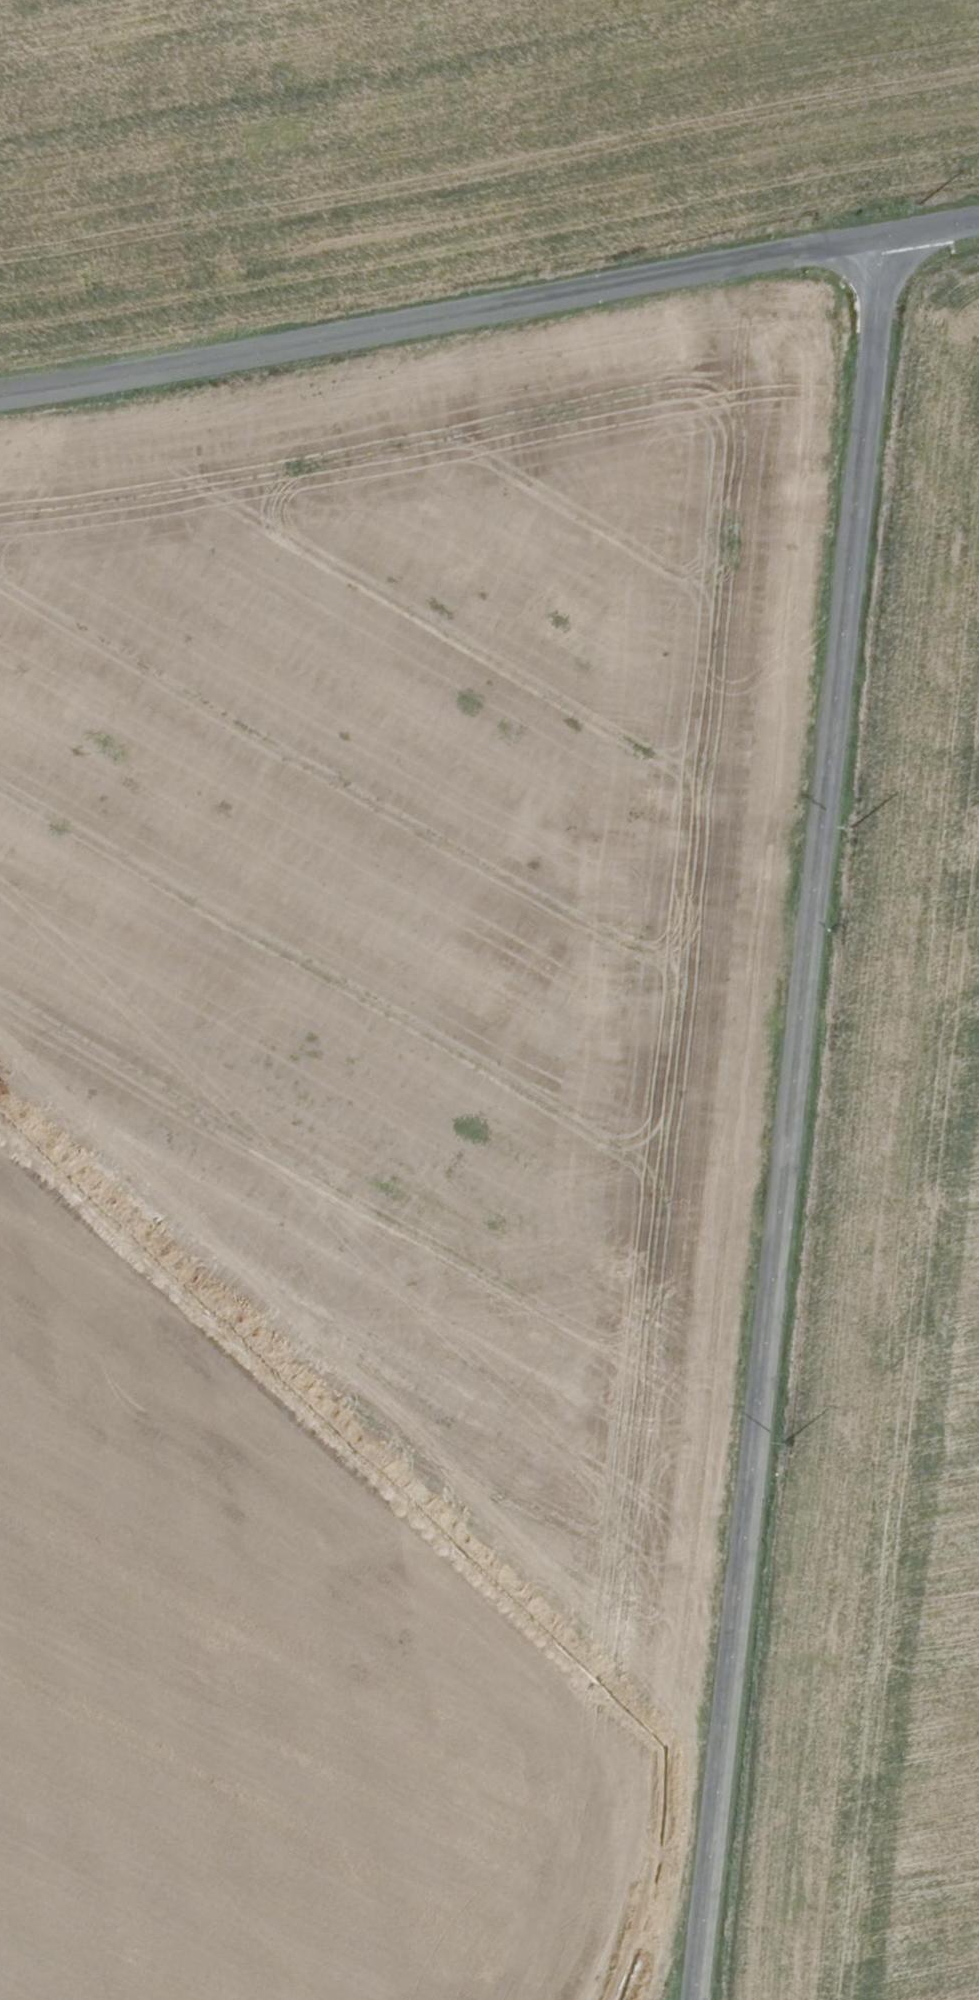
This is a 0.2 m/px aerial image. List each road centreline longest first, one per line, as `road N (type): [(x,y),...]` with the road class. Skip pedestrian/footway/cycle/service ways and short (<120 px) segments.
road 1 (tertiary): [(882,237),(696,1999)]
road 2 (tertiary): [(882,237),(0,396)]

